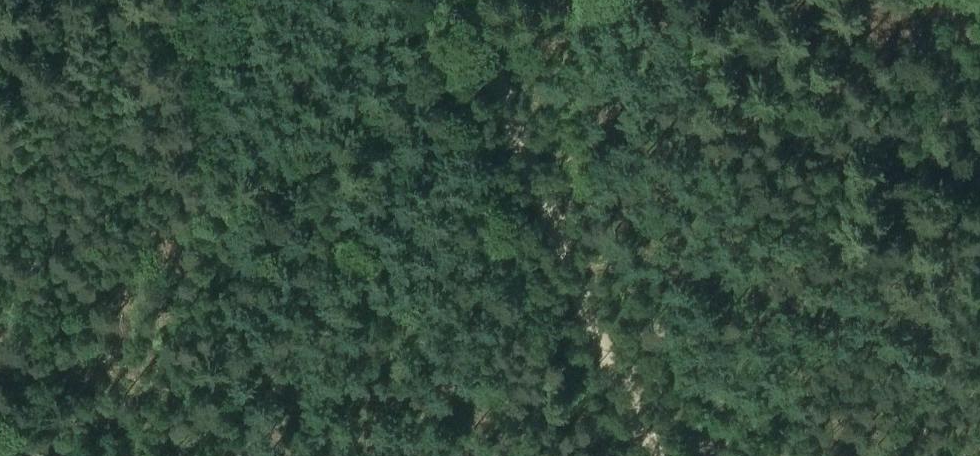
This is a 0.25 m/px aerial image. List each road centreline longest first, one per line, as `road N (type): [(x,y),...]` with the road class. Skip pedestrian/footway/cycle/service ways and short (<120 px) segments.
road 1 (track): [(655,455),(583,315),(461,0)]

